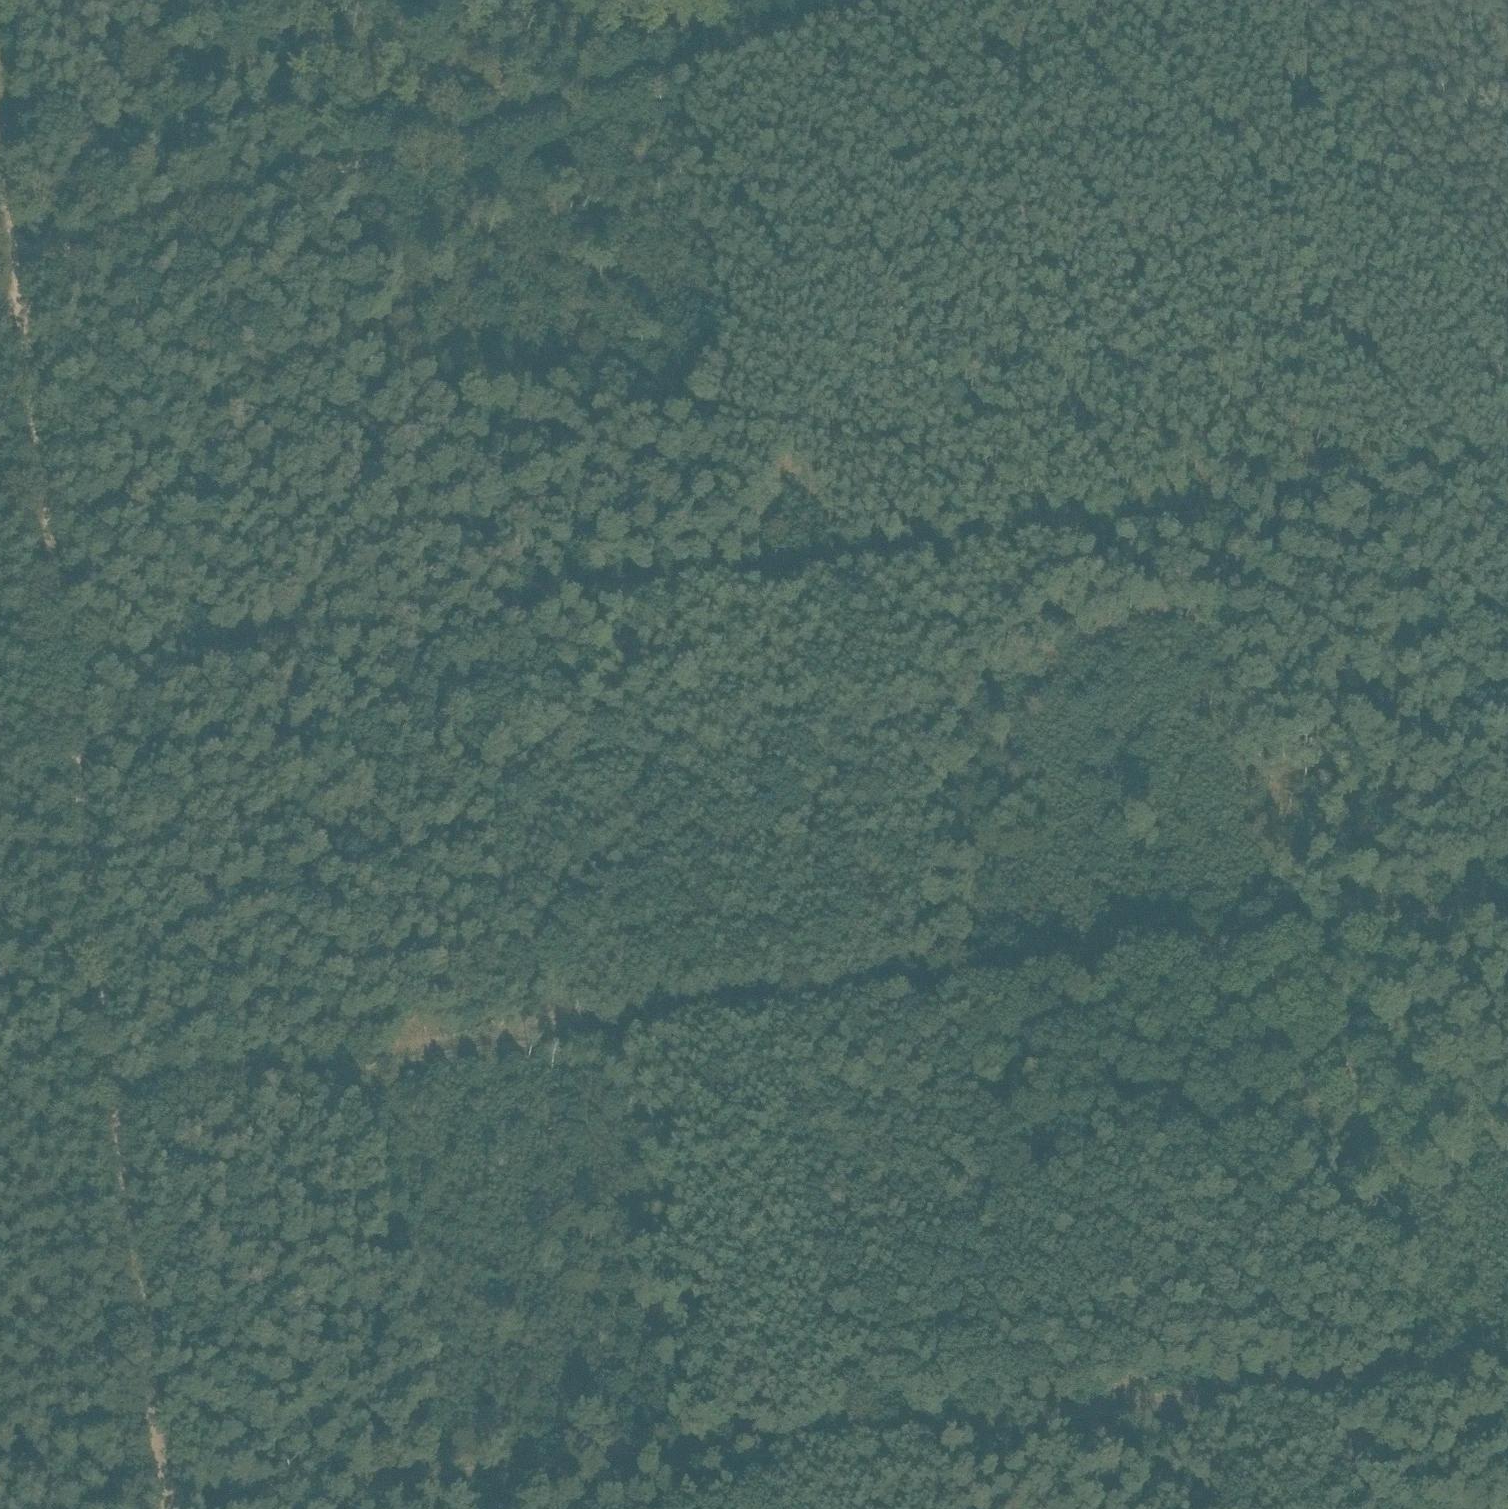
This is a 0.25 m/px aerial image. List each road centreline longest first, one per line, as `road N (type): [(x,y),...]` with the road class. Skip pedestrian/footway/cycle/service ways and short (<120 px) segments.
road 1 (track): [(17,282),(169,1508)]
road 2 (track): [(903,0),(87,257)]
road 3 (track): [(17,282),(192,0)]
road 4 (track): [(0,128),(17,282)]

